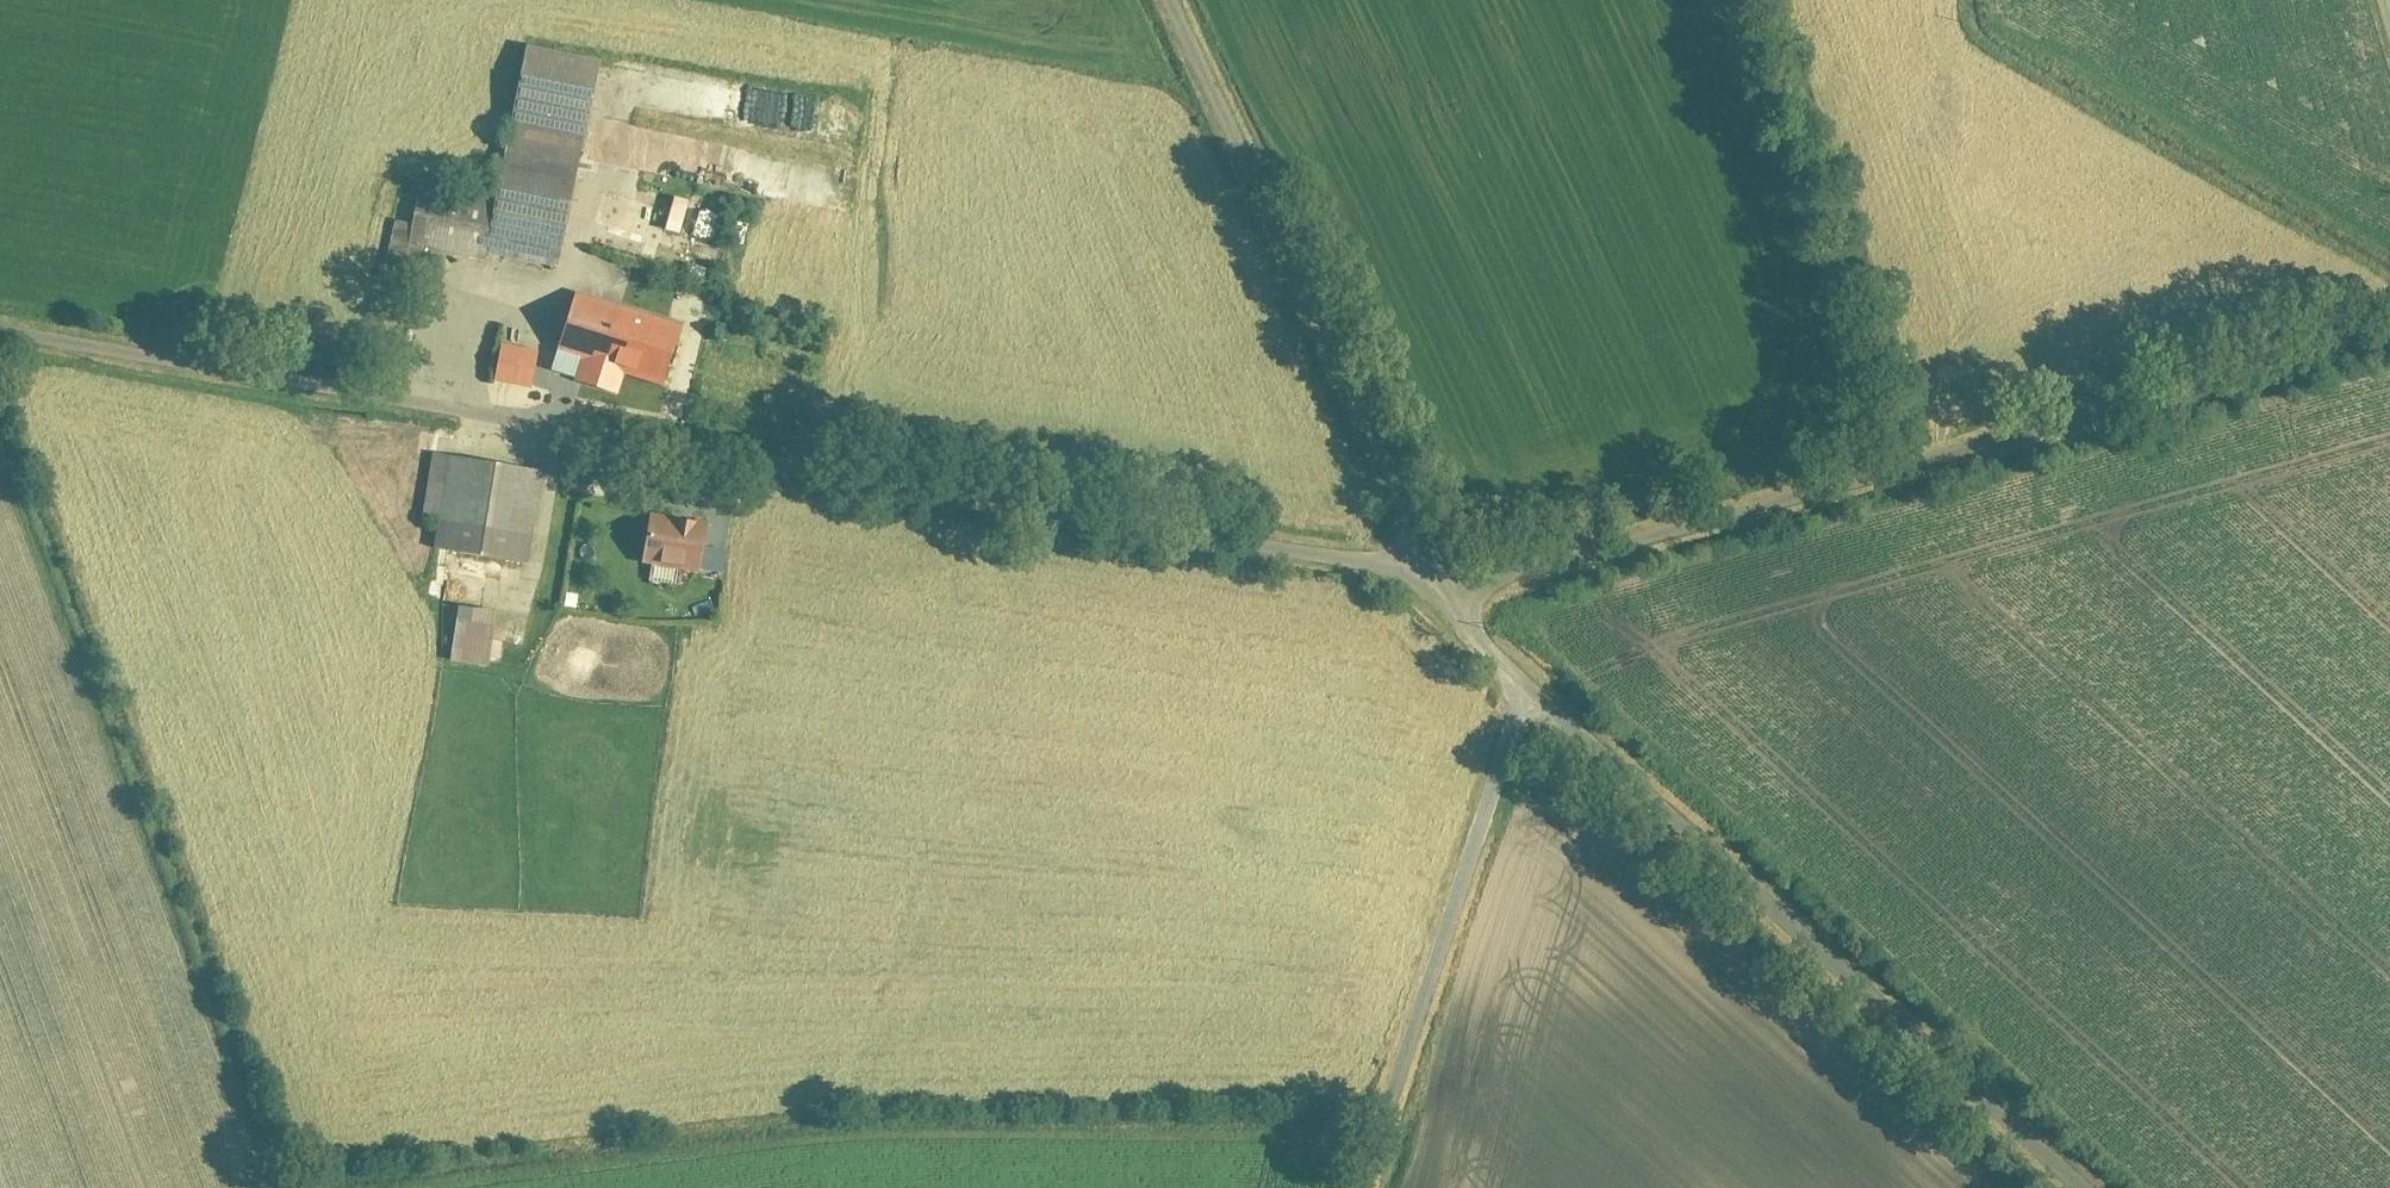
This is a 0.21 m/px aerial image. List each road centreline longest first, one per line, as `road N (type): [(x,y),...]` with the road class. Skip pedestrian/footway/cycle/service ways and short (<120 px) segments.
road 1 (residential): [(1437,595),(1379,568),(0,334)]
road 2 (residential): [(2389,336),(1437,595)]
road 3 (residential): [(2086,1187),(1524,691)]
road 4 (residential): [(1437,595),(1163,0)]
road 5 (residential): [(1524,691),(1364,1187)]
road 6 (residential): [(1524,691),(1437,595)]

